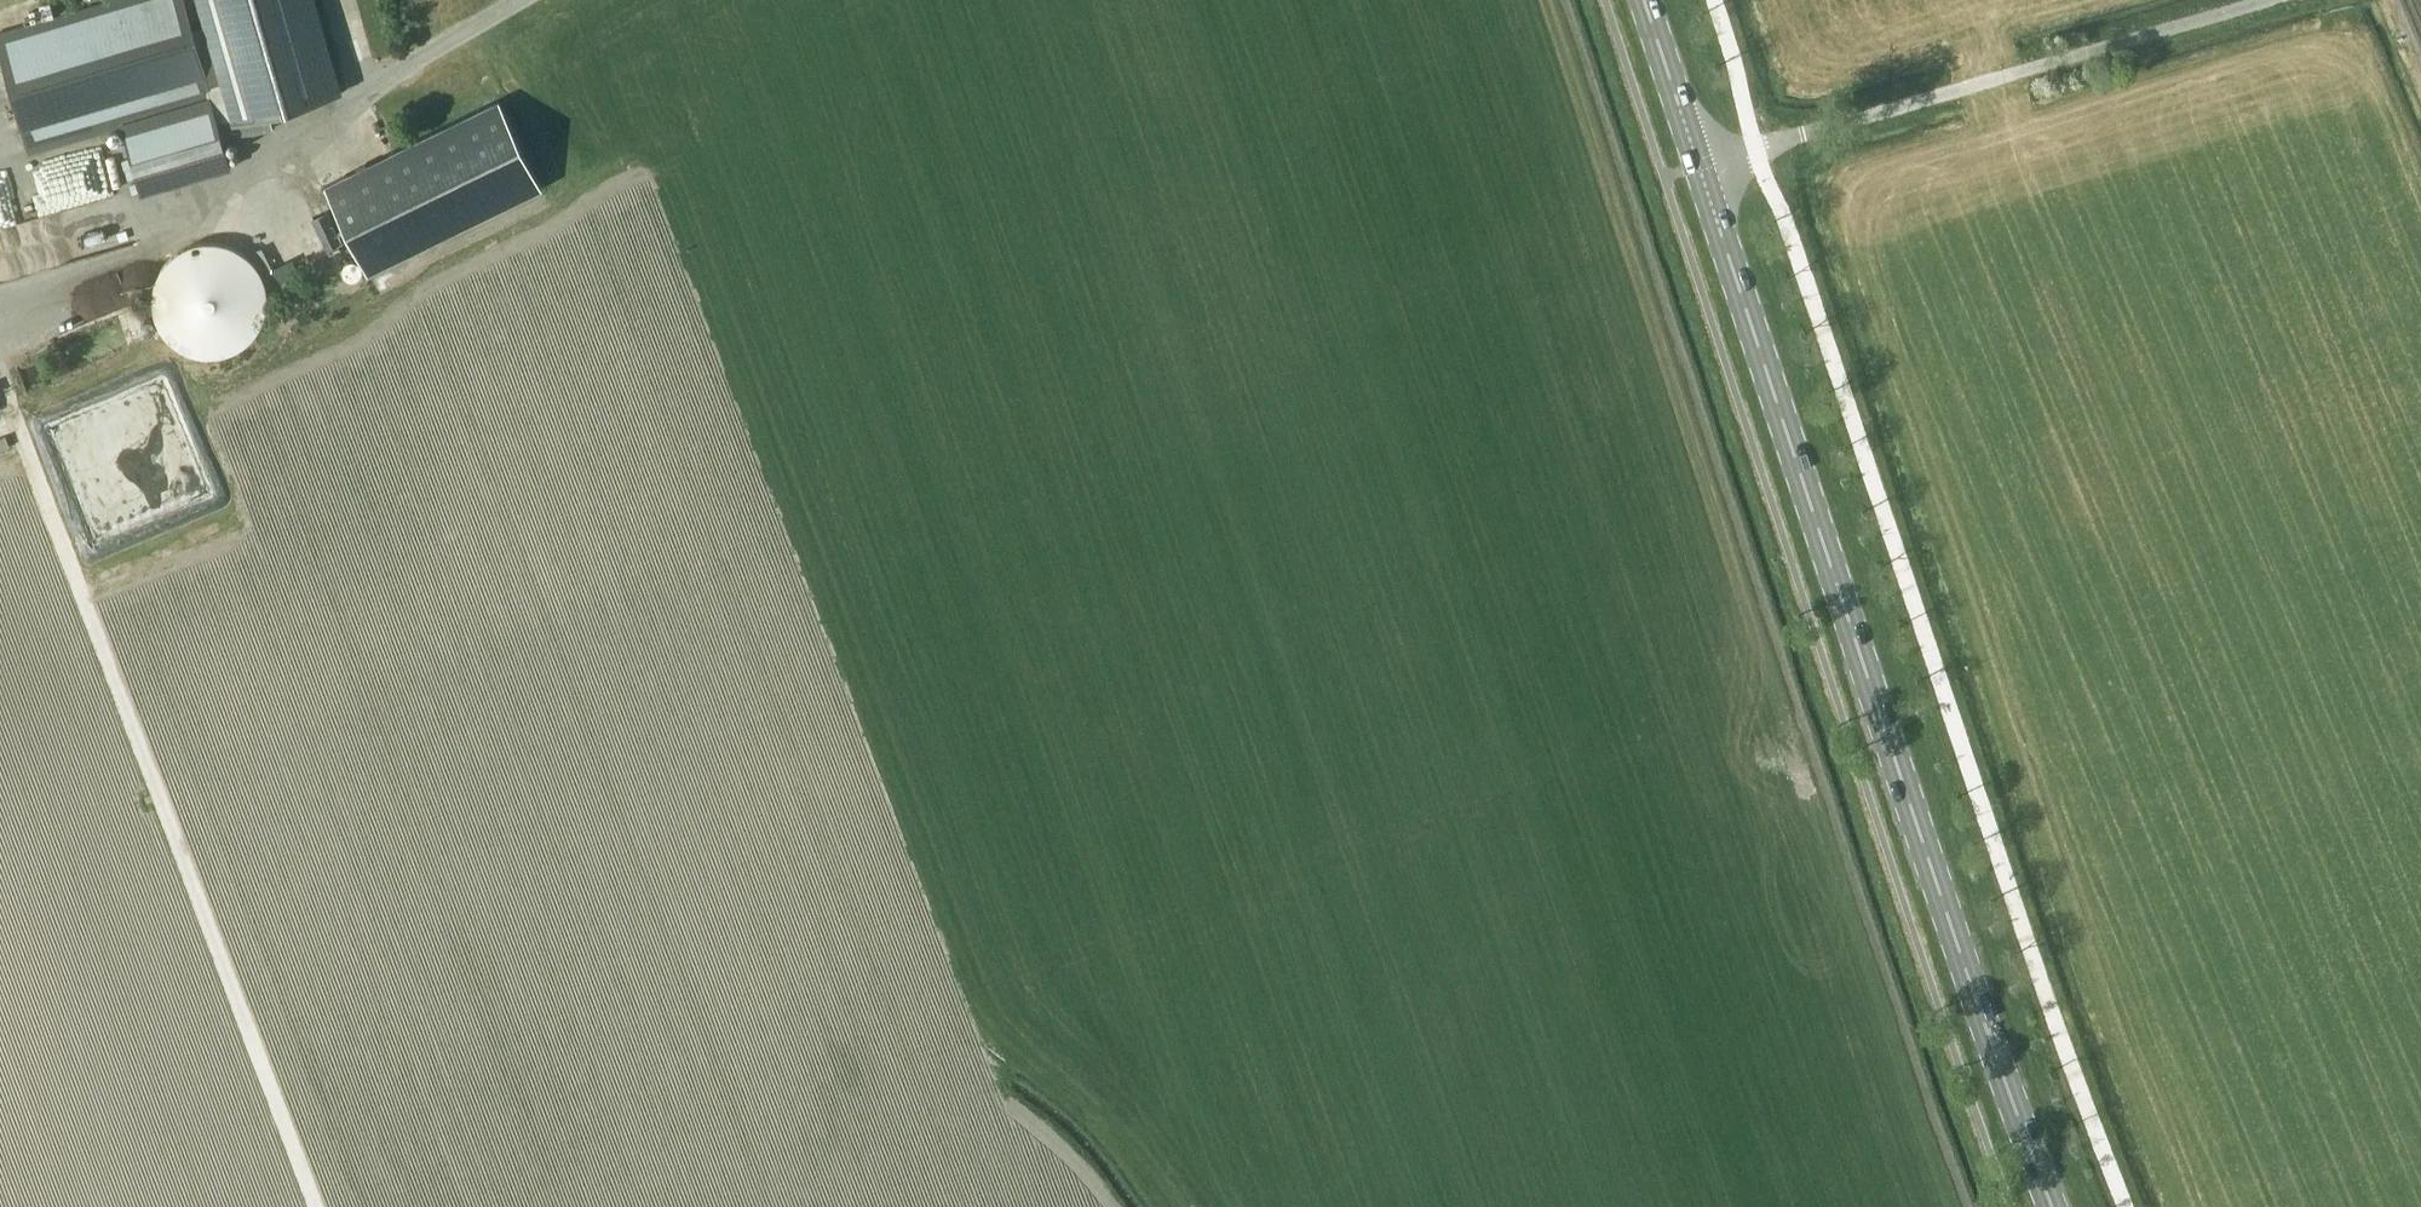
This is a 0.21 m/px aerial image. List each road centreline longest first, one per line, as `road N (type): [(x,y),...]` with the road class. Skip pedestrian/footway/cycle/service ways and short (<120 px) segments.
road 1 (primary): [(2060,1206),(1983,1011),(1699,164)]
road 2 (primary): [(1699,164),(1645,0)]

